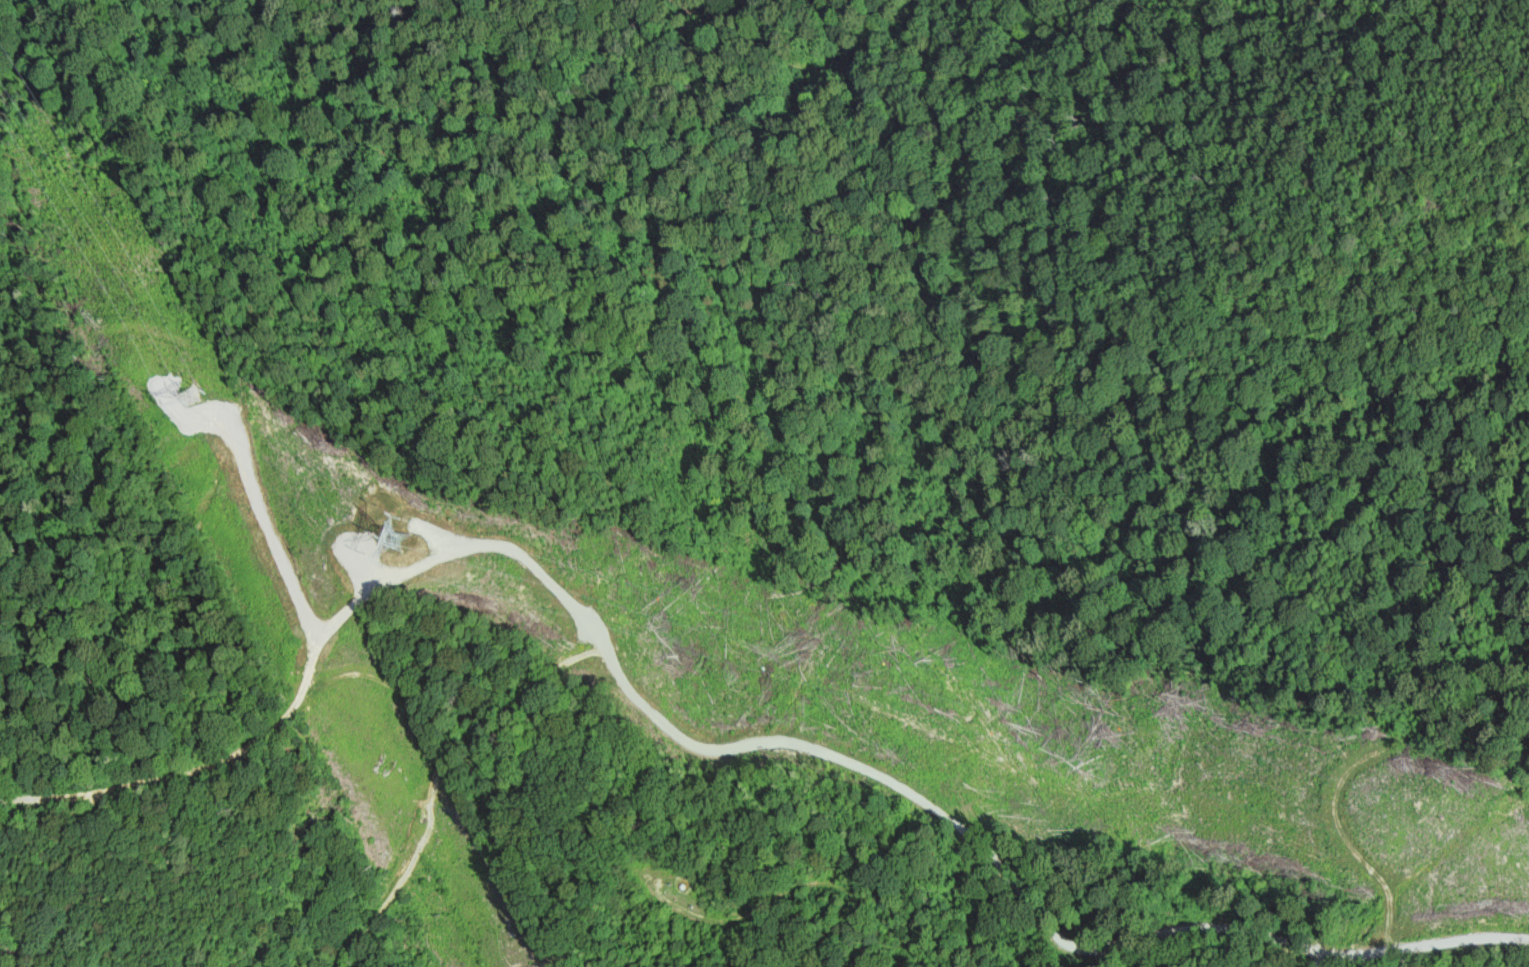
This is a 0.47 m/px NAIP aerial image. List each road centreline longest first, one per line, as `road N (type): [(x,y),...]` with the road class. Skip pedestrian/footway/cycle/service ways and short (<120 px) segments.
road 1 (track): [(0,653),(254,678),(776,789),(932,908),(1057,952),(1489,957),(1528,946)]
road 2 (track): [(473,730),(271,966)]

